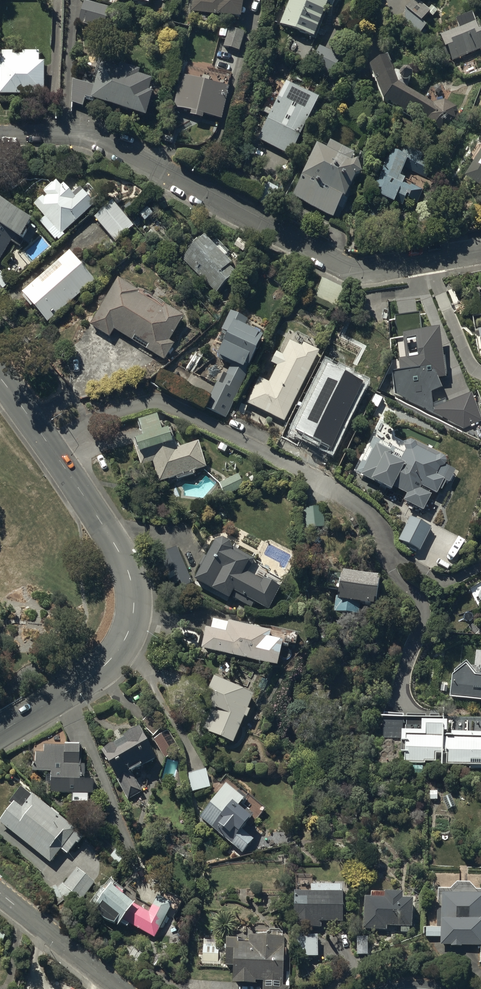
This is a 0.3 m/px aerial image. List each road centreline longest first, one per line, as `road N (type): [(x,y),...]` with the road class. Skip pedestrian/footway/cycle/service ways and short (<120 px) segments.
road 1 (residential): [(0,135),(113,144),(362,275),(480,253)]
road 2 (secondary): [(0,733),(104,666),(129,632),(134,603),(114,543),(0,377)]
road 3 (residential): [(0,893),(120,988)]

